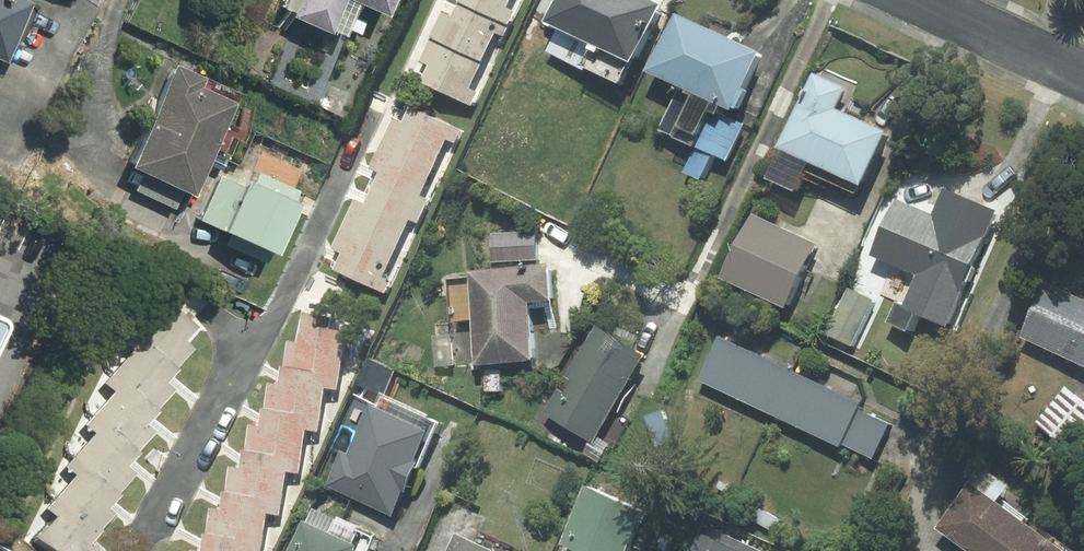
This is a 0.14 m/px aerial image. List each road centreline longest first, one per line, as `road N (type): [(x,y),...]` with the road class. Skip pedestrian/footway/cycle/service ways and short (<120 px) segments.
road 1 (residential): [(1083,77),(920,0)]

